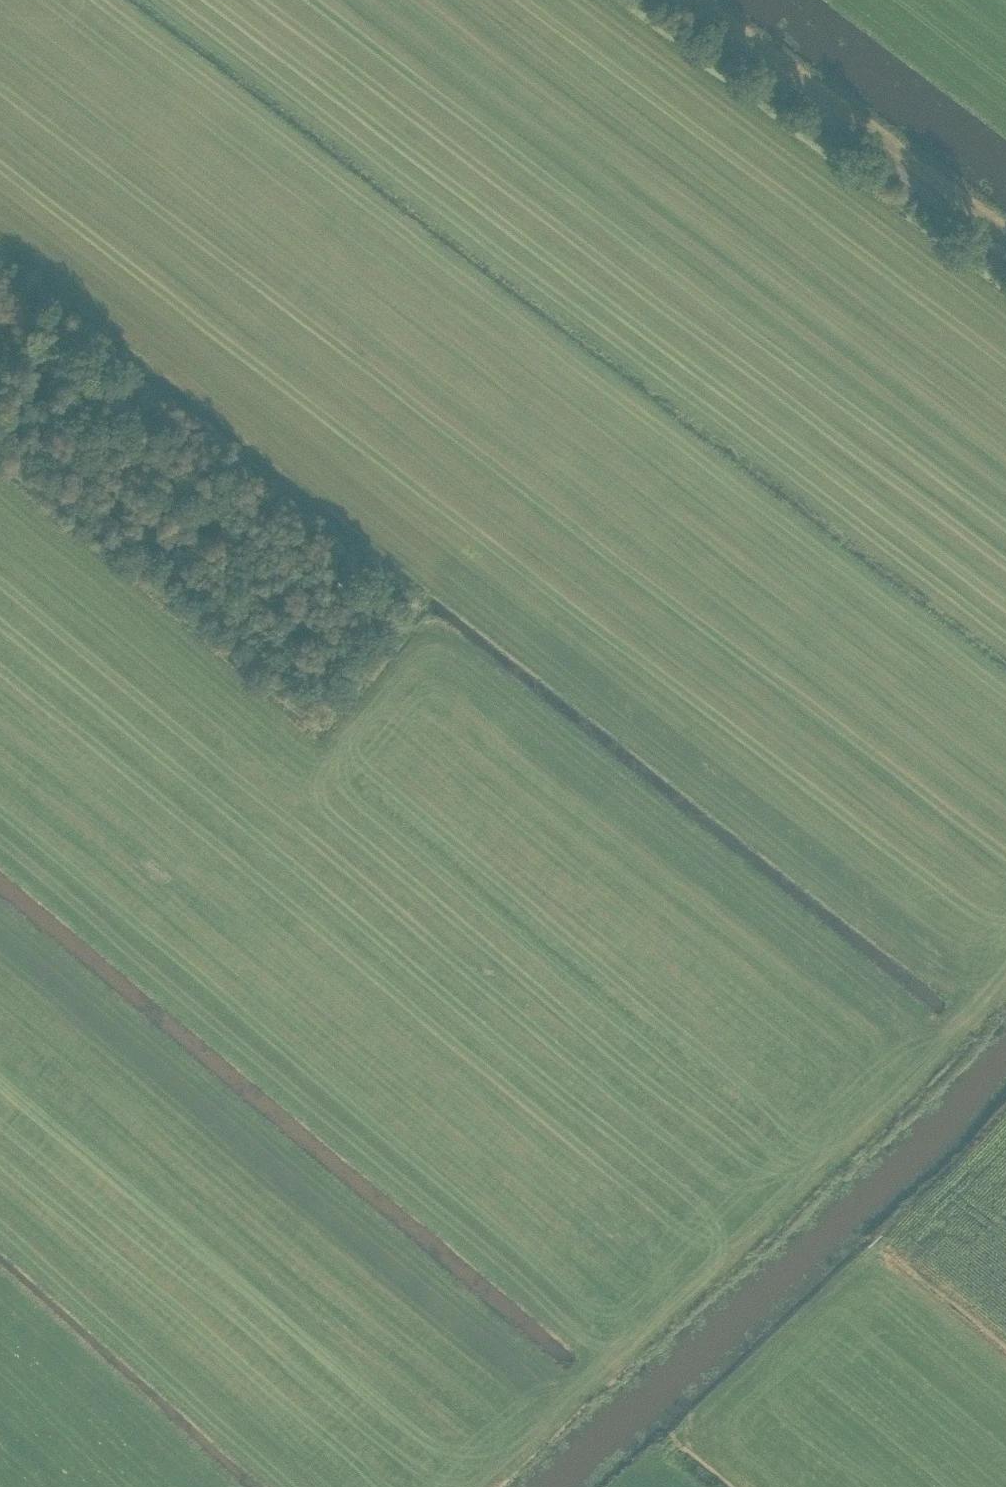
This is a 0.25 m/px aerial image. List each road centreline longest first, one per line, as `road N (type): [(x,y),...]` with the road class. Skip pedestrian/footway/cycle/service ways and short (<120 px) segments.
road 1 (unclassified): [(1005,253),(674,0)]

